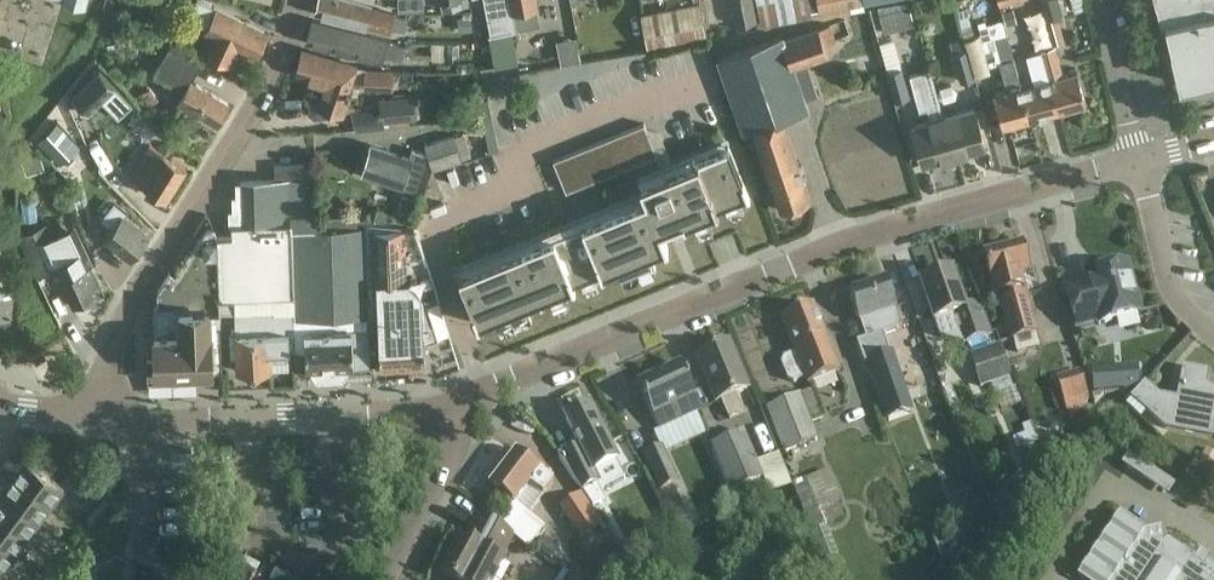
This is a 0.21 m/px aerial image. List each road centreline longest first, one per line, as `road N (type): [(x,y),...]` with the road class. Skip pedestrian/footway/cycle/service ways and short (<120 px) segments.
road 1 (tertiary): [(1140,161),(881,229),(513,373),(450,410)]
road 2 (residential): [(101,418),(126,312),(260,100),(299,0)]
road 3 (tertiary): [(450,410),(101,418)]
road 4 (residential): [(1213,336),(1171,288),(1140,161)]
road 5 (residential): [(382,579),(443,462),(450,410)]
road 6 (residential): [(1140,161),(1104,0)]

